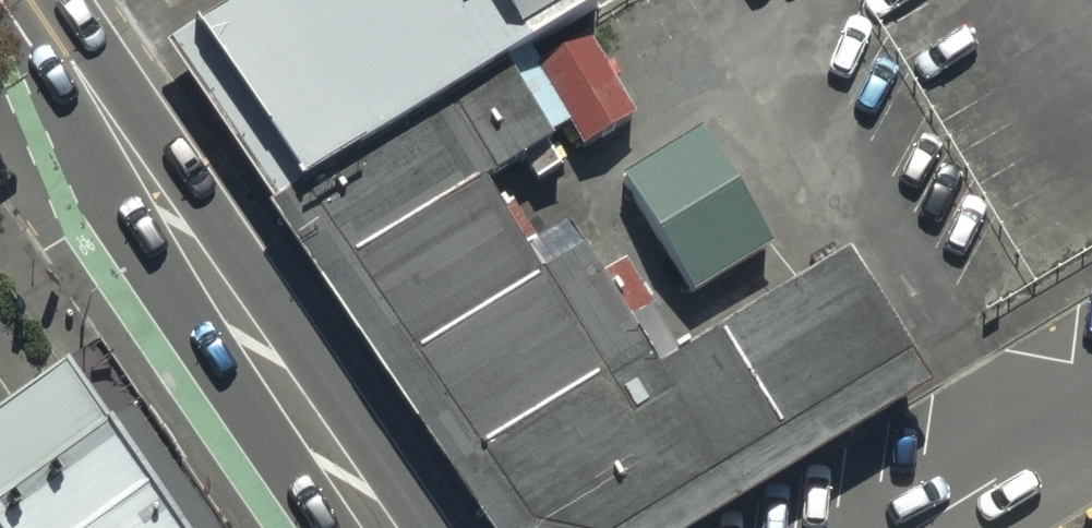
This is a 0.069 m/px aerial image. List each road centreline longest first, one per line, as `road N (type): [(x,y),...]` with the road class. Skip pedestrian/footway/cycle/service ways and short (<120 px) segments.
road 1 (secondary): [(35,0),(389,527)]
road 2 (residential): [(911,527),(1091,416)]

